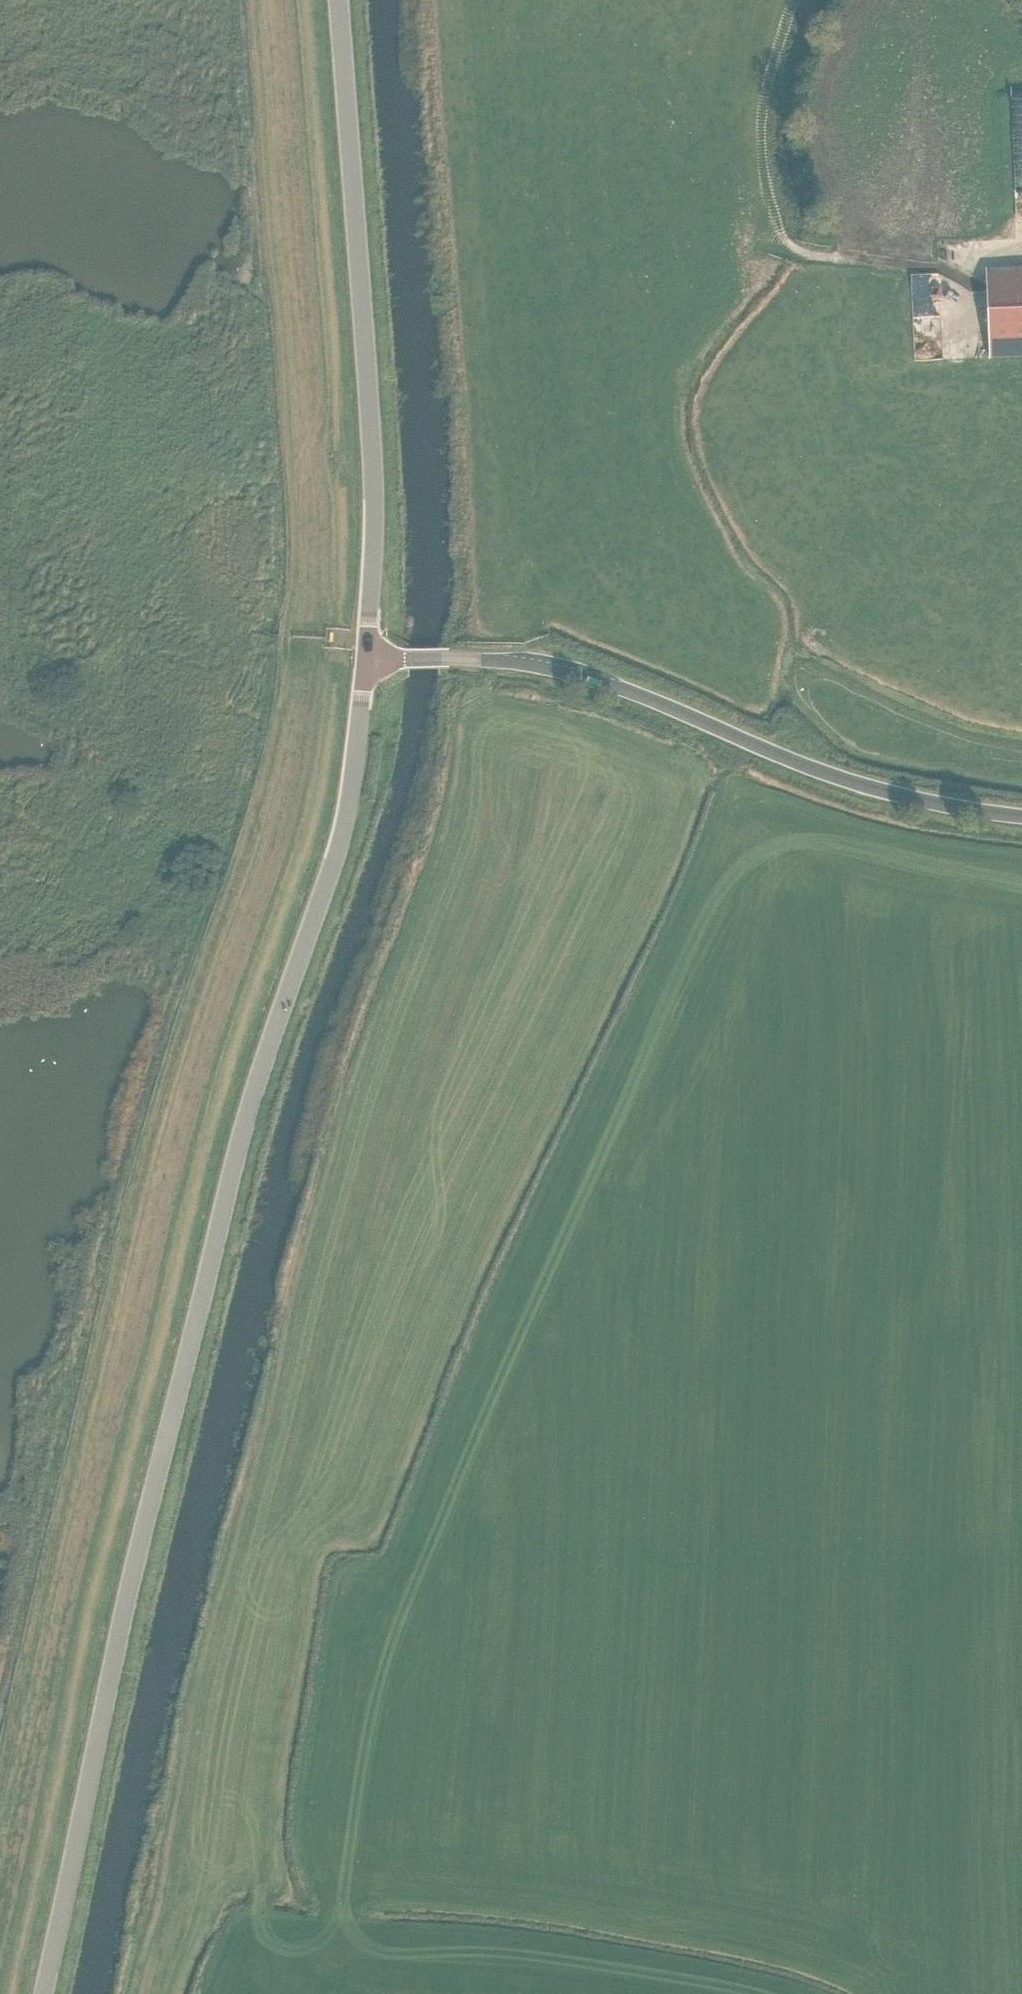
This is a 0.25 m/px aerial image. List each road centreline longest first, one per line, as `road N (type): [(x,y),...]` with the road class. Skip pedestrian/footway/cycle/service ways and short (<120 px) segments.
road 1 (tertiary): [(43,1993),(234,1168),(339,841),(364,656)]
road 2 (tertiary): [(364,656),(374,505),(340,0)]
road 3 (tertiary): [(1021,817),(890,795),(819,772),(580,673),(521,660),(445,657)]

